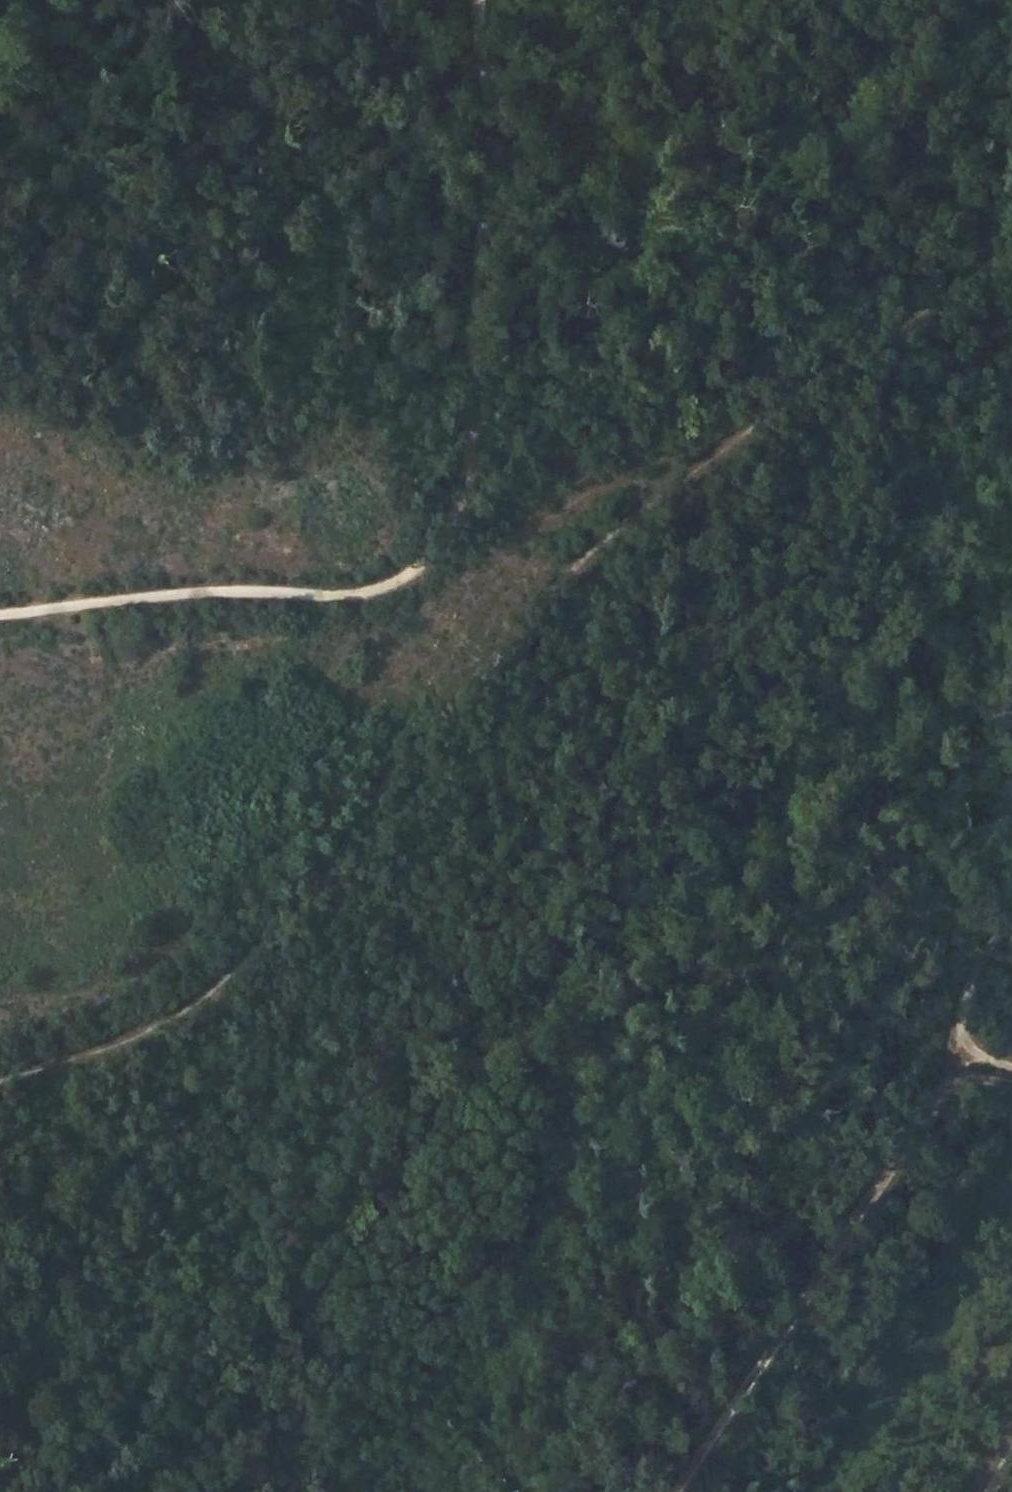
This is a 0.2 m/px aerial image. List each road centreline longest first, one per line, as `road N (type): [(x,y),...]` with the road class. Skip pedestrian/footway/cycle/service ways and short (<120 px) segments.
road 1 (track): [(952,1069),(676,1491)]

